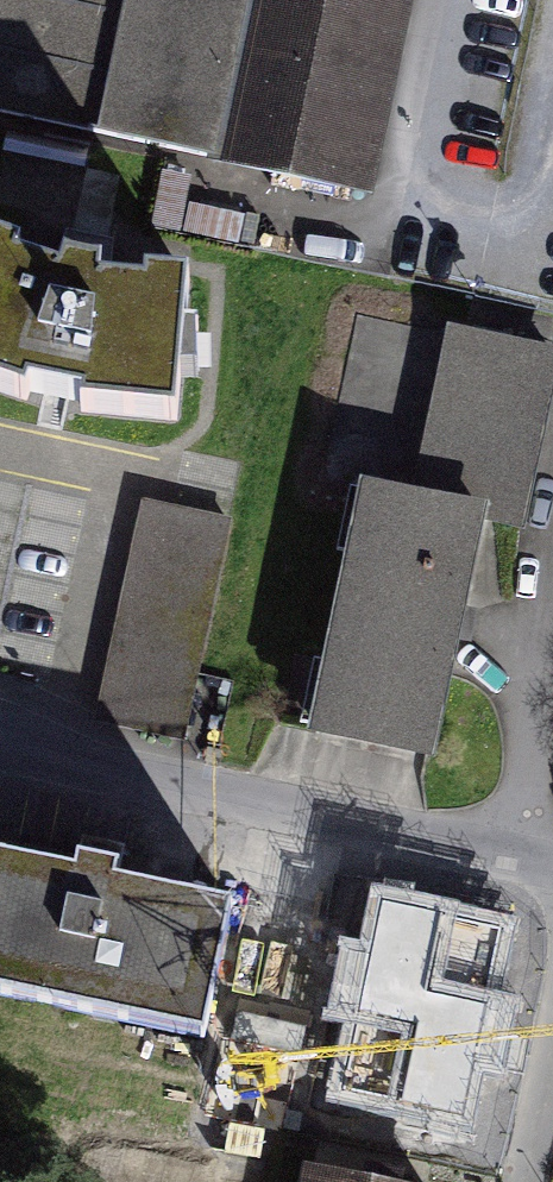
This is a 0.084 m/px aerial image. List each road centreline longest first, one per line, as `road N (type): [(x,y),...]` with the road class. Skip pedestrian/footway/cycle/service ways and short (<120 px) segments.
road 1 (residential): [(0,736),(122,775),(552,865)]
road 2 (residential): [(552,1045),(525,1181)]

